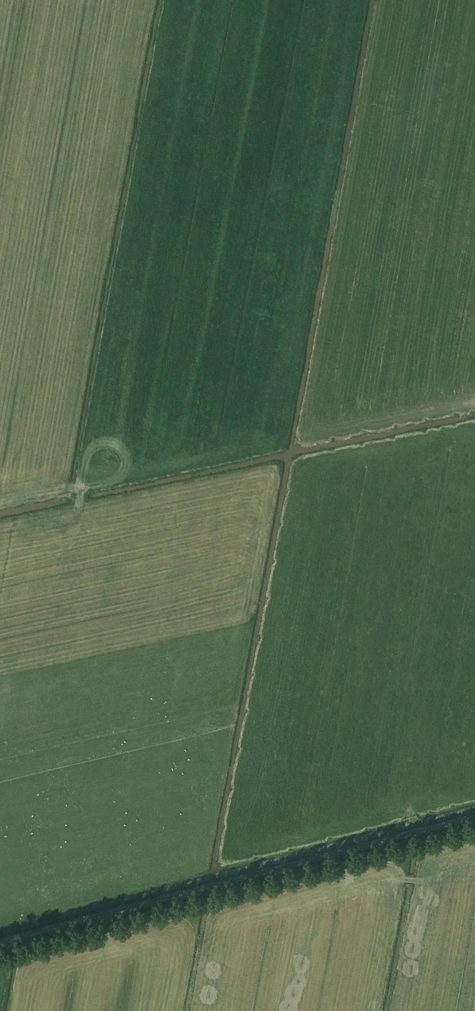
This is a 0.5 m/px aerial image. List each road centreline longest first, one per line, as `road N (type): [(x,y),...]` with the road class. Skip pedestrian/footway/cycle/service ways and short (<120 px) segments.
road 1 (unclassified): [(0,943),(474,817)]

